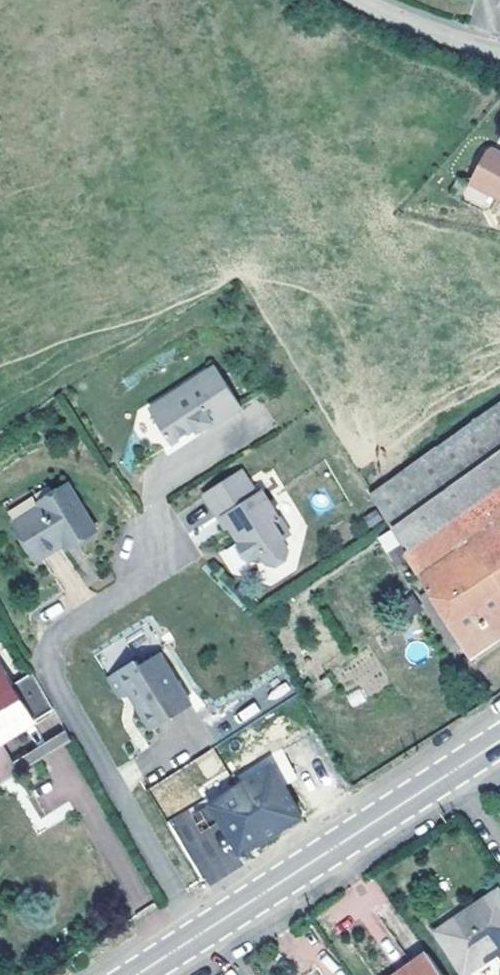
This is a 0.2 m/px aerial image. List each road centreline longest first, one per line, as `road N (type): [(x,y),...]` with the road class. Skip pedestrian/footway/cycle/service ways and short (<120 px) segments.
road 1 (primary): [(499,740),(138,974)]
road 2 (residential): [(499,54),(359,0)]

